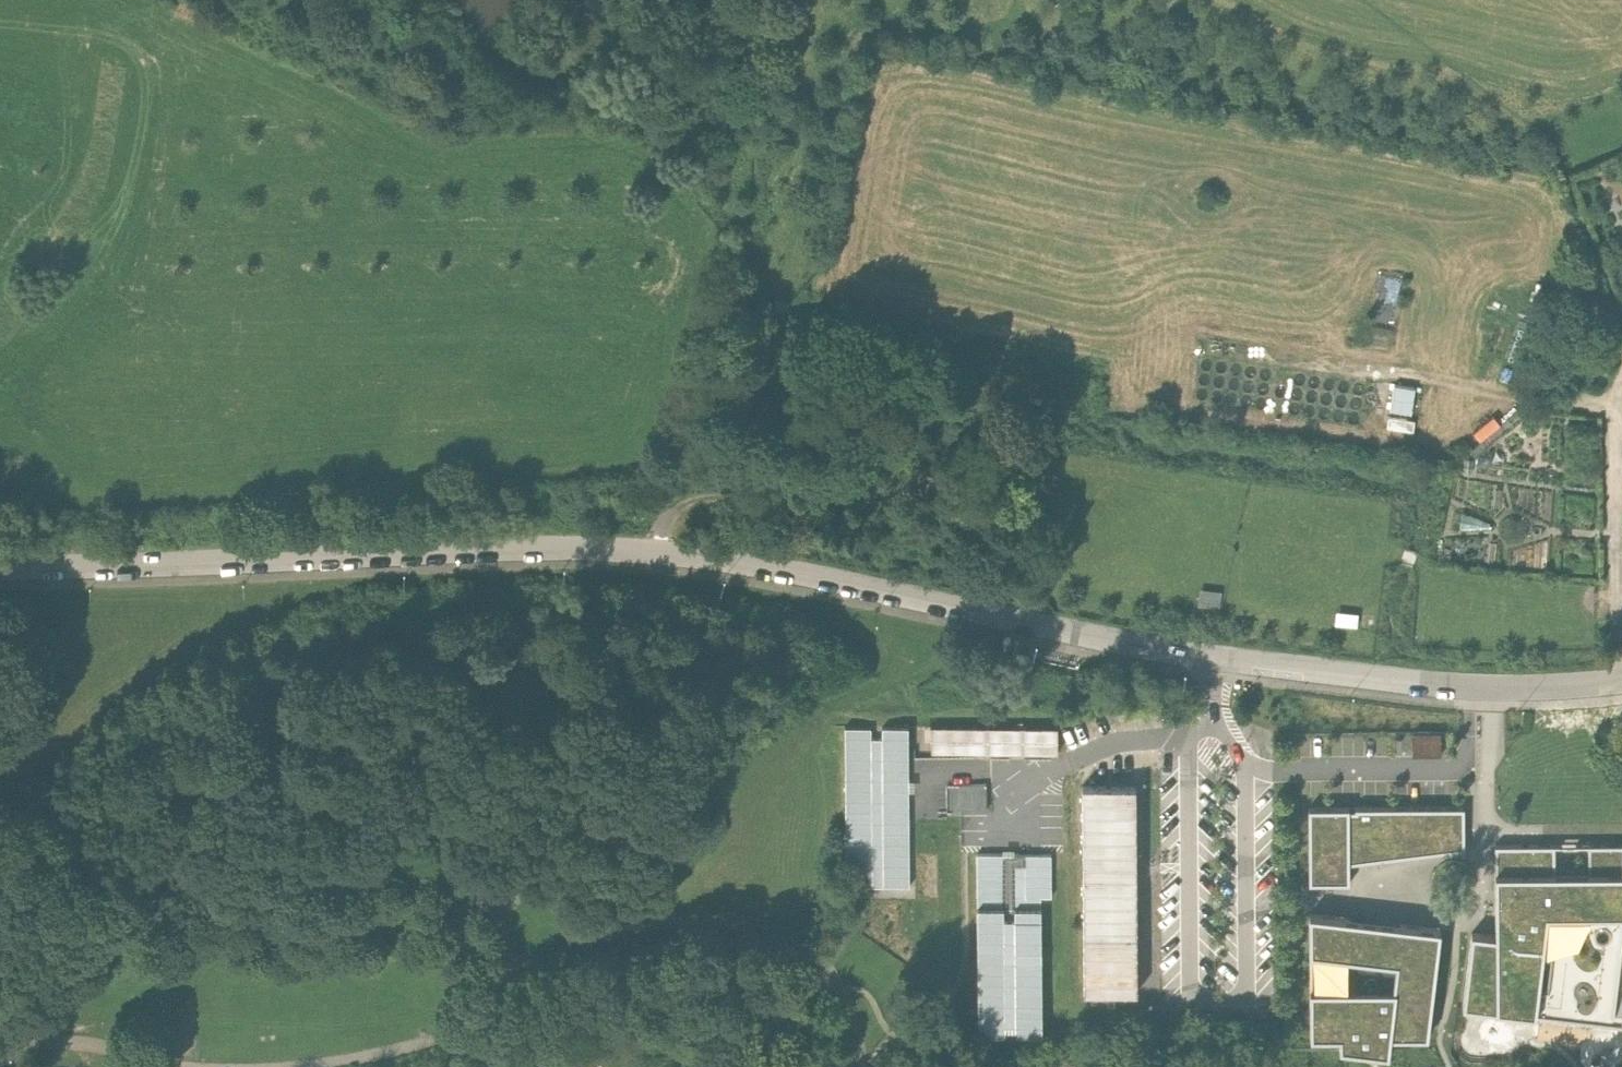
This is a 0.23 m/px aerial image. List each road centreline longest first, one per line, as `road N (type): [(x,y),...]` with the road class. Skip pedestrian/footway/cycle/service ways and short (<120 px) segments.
road 1 (unclassified): [(1621,683),(1493,692),(1306,677),(628,560),(0,575)]
road 2 (track): [(1621,393),(1621,667)]

